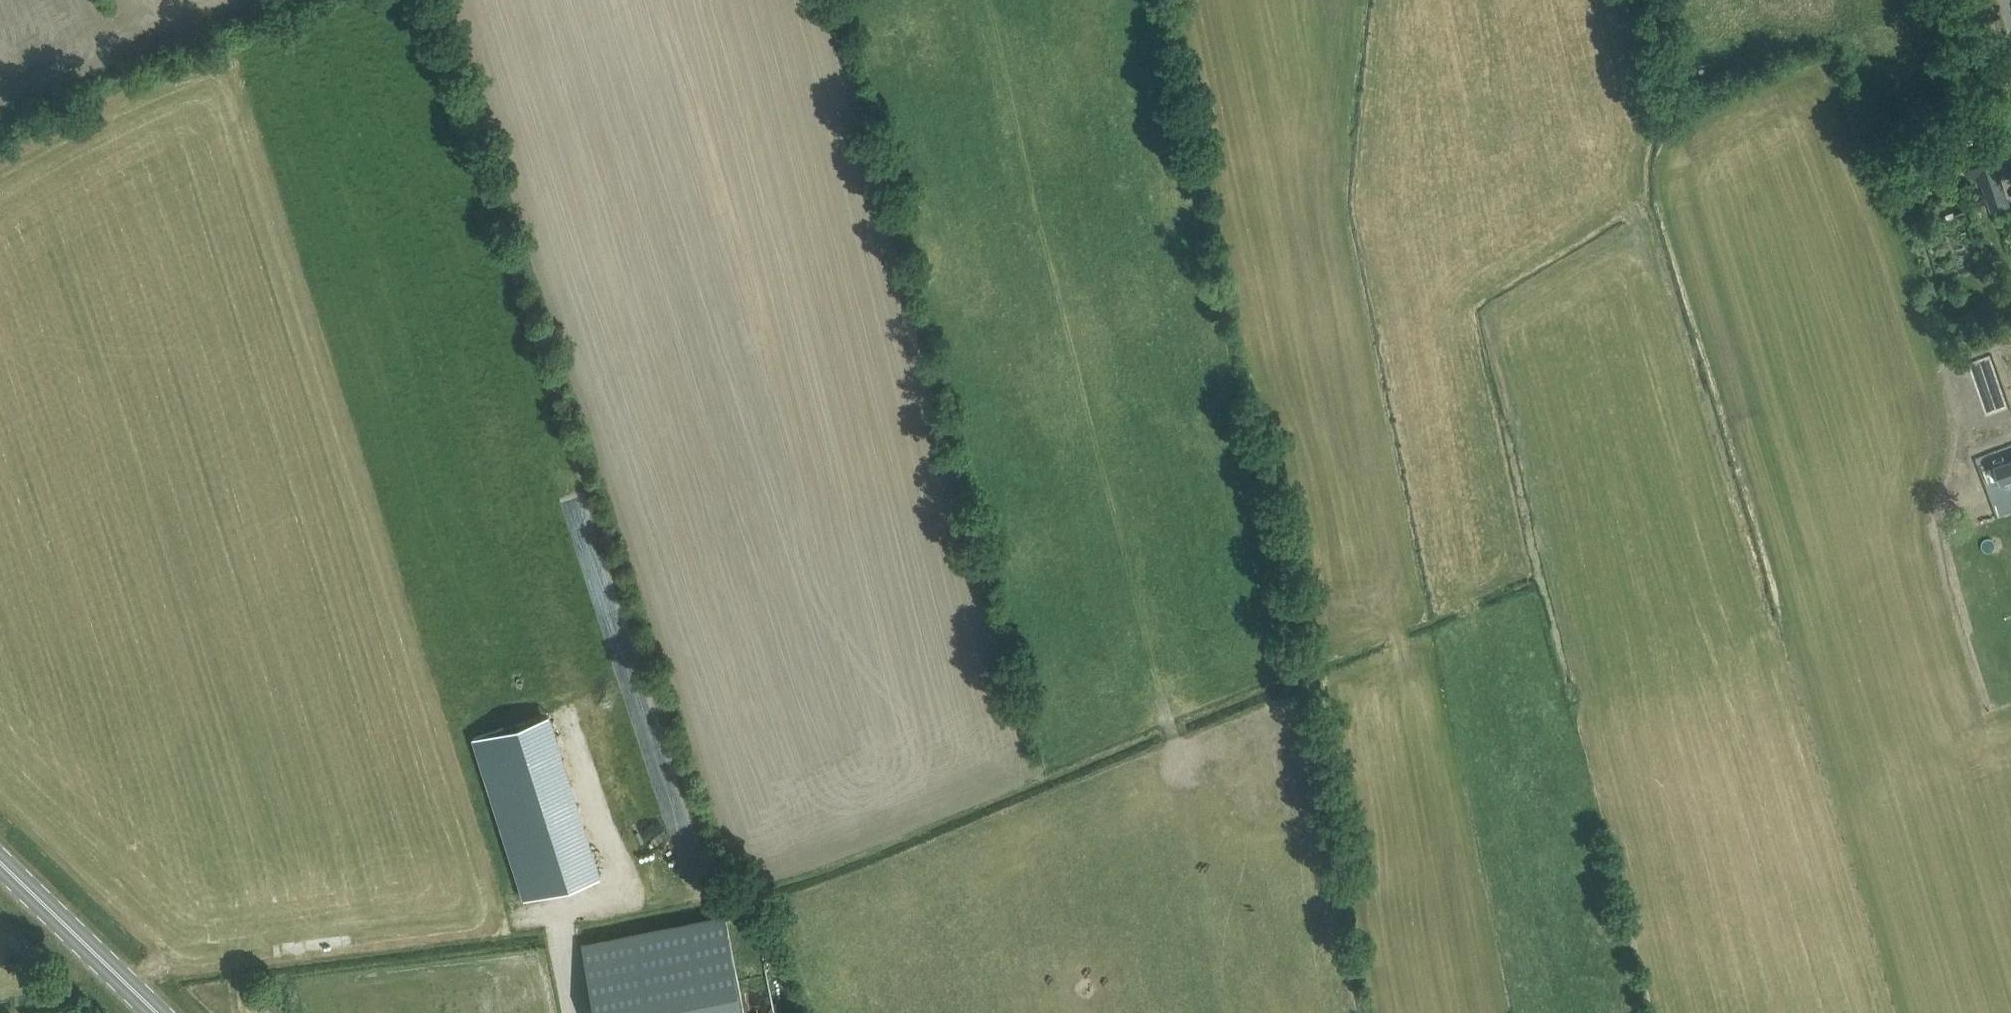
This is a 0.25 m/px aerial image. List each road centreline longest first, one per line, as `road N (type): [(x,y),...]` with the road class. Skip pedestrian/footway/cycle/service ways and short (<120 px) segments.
road 1 (primary): [(157,1012),(0,862)]

